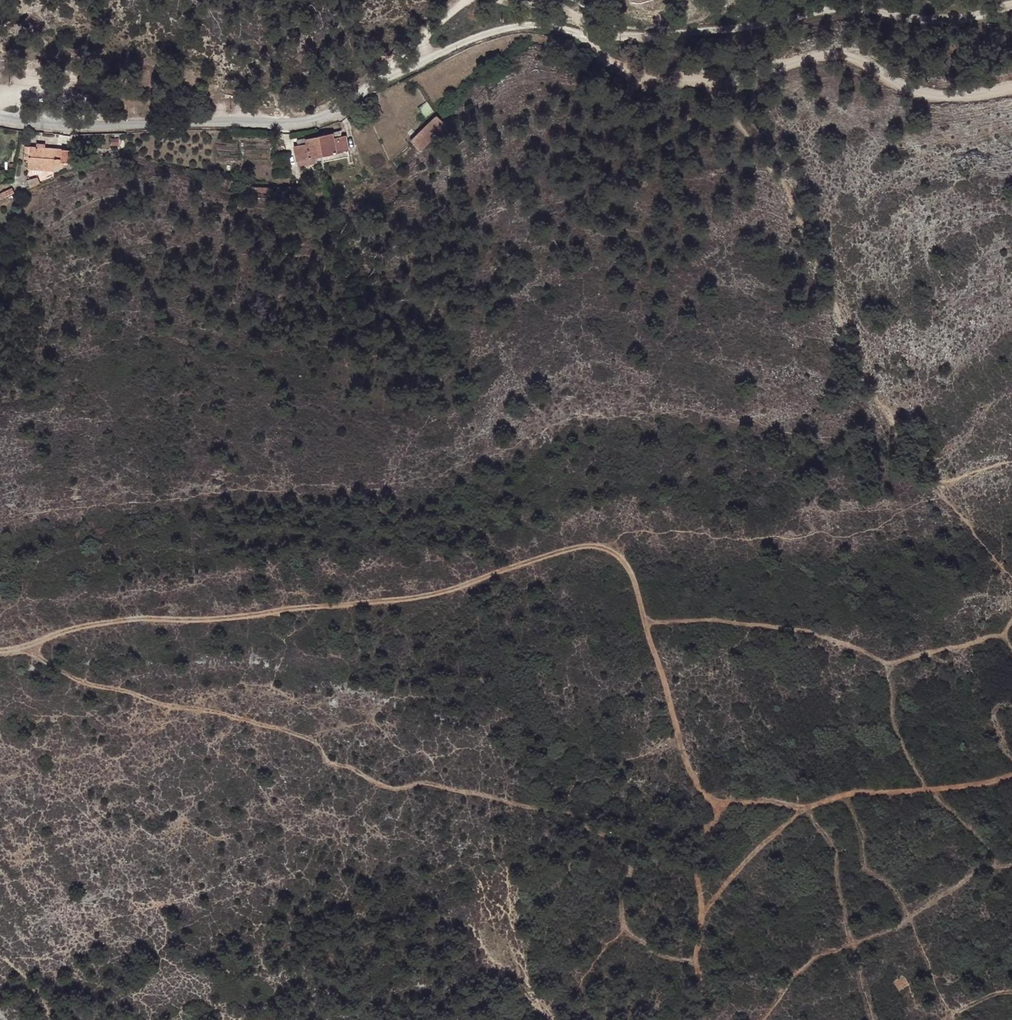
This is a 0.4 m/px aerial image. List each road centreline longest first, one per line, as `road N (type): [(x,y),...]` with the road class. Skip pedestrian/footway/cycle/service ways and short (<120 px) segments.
road 1 (track): [(1011,774),(937,788),(853,789),(798,807),(763,800),(717,804),(687,766),(634,580),(613,553),(597,547),(565,550),(446,593),(204,620),(116,620),(0,650)]
road 2 (residential): [(0,119),(65,128),(288,125),(327,117),(362,89),(516,27),(549,24),(581,36),(672,34),(866,7),(954,23),(1011,5)]
road 3 (track): [(697,959),(673,959),(628,932),(620,900),(631,869),(621,851),(561,809),(382,783),(331,764),(289,731),(98,685),(17,650)]
road 4 (track): [(873,1019),(838,897),(833,845),(798,807),(701,915),(698,1019)]
road 5 (track): [(1011,86),(927,96),(891,84),(851,53),(827,49),(753,74),(650,83),(614,74),(581,36)]
road 6 (track): [(1011,624),(1004,635),(887,661),(813,631),(712,619),(644,624)]
road 7 (track): [(763,1019),(791,974),(820,955),(882,933),(985,868),(1011,865)]
road 8 (track): [(362,89),(471,0)]
road 9 (track): [(503,0),(566,11),(619,35)]

